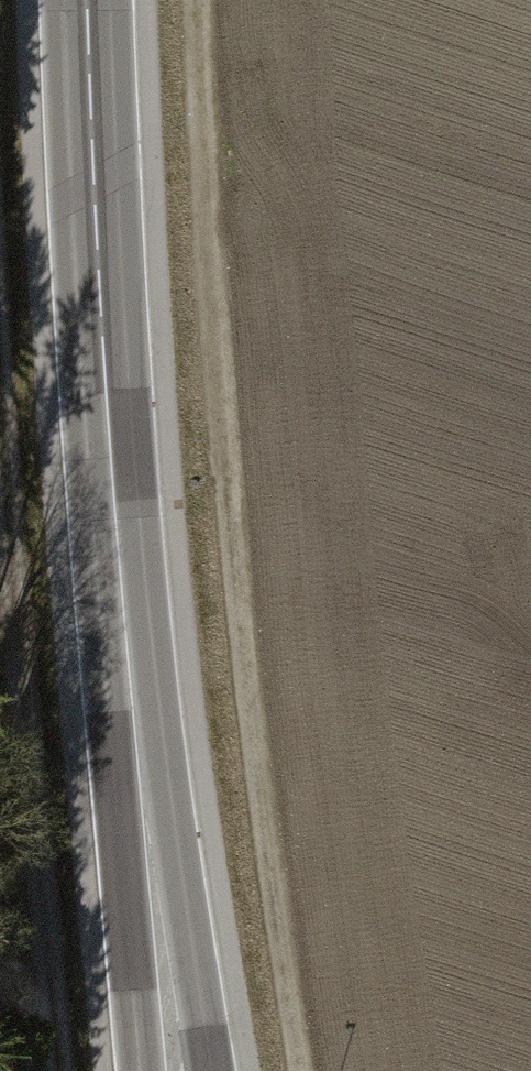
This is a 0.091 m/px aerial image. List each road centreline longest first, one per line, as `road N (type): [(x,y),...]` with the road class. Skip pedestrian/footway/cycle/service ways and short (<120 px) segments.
road 1 (track): [(196,0),(225,458),(303,1070)]
road 2 (primary): [(94,0),(124,522),(175,1070)]
road 3 (track): [(57,1070),(0,364)]

